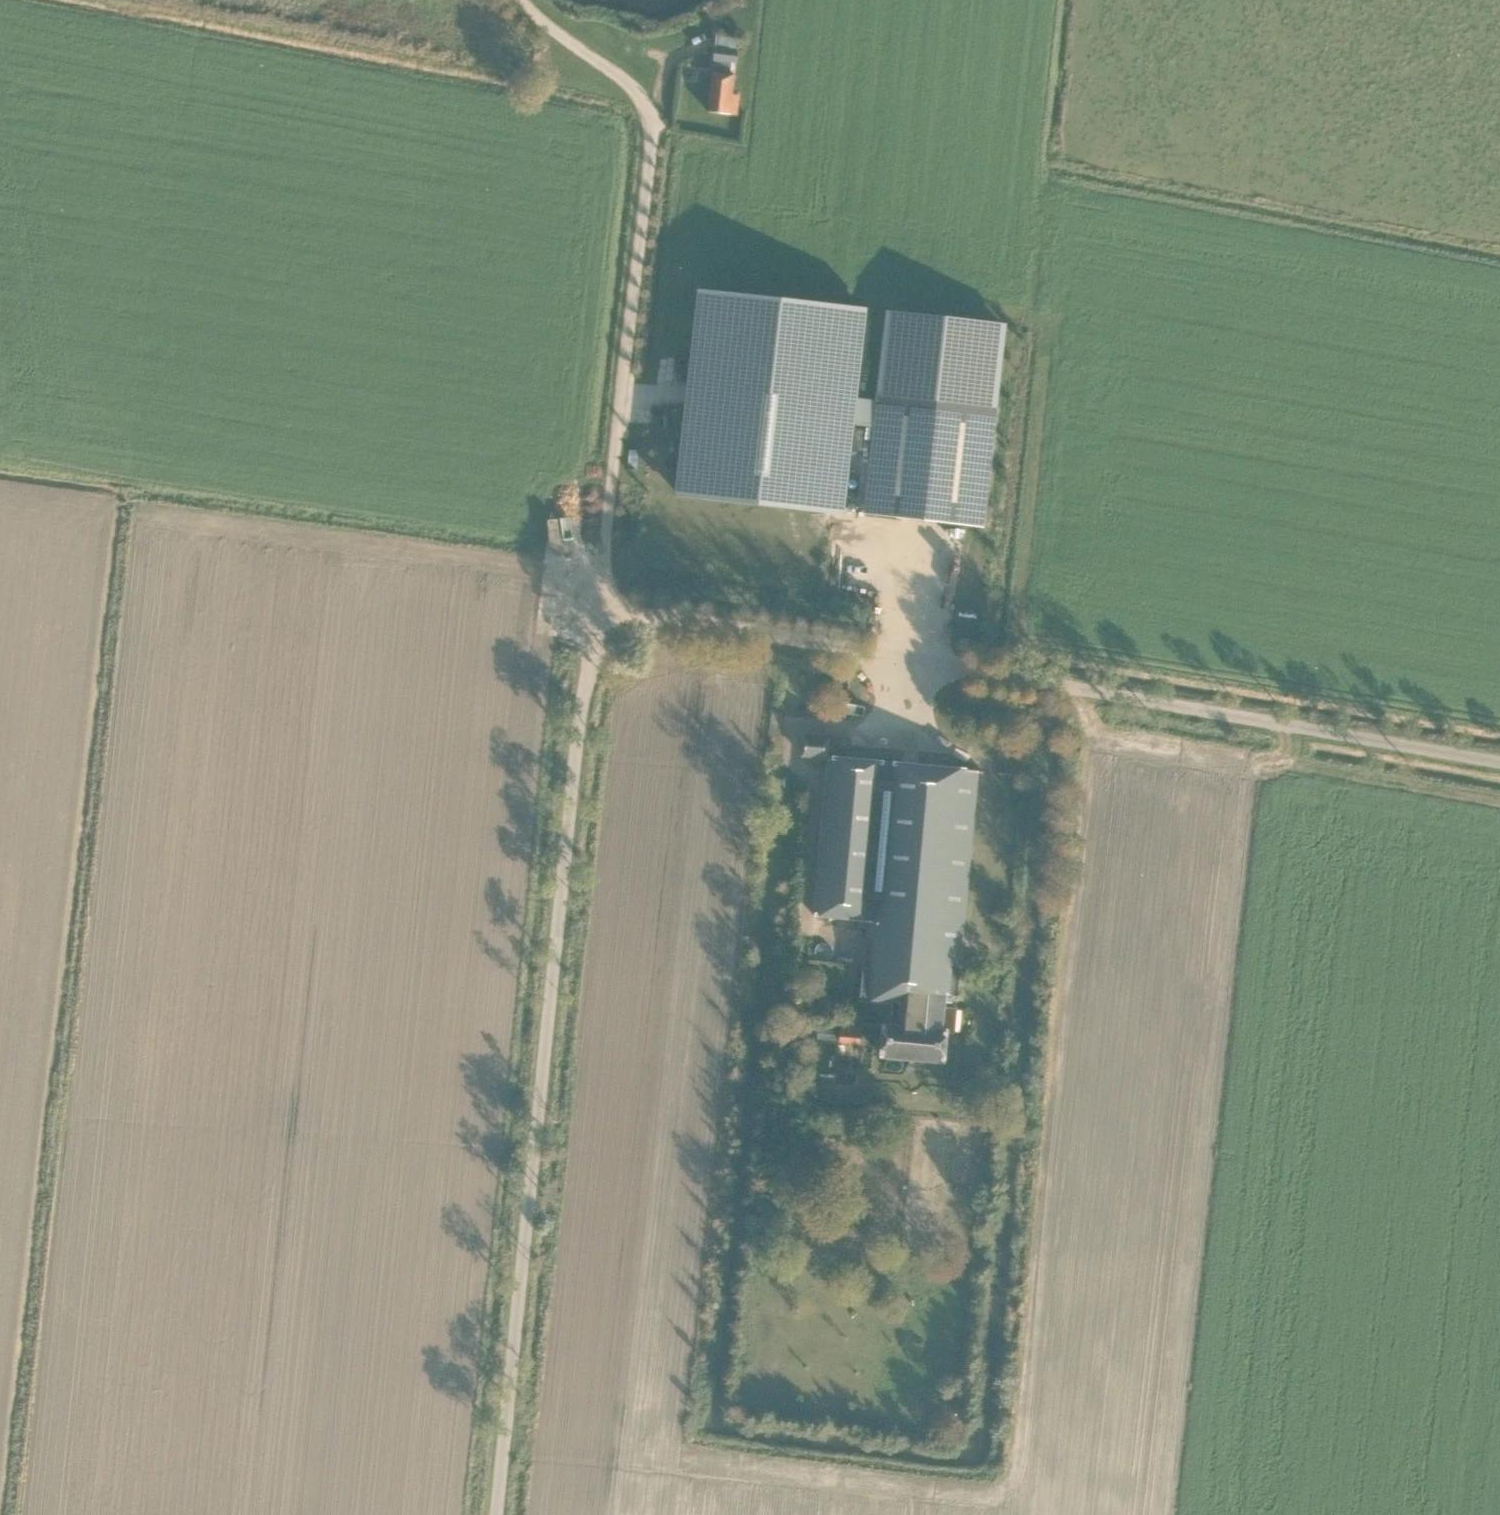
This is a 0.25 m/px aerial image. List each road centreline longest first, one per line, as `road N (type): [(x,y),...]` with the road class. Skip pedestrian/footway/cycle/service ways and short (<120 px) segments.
road 1 (unclassified): [(495,1514),(577,735),(586,674),(621,628)]
road 2 (unclassified): [(1499,761),(691,619),(661,616),(621,628)]
road 3 (track): [(653,120),(623,77),(522,0)]

